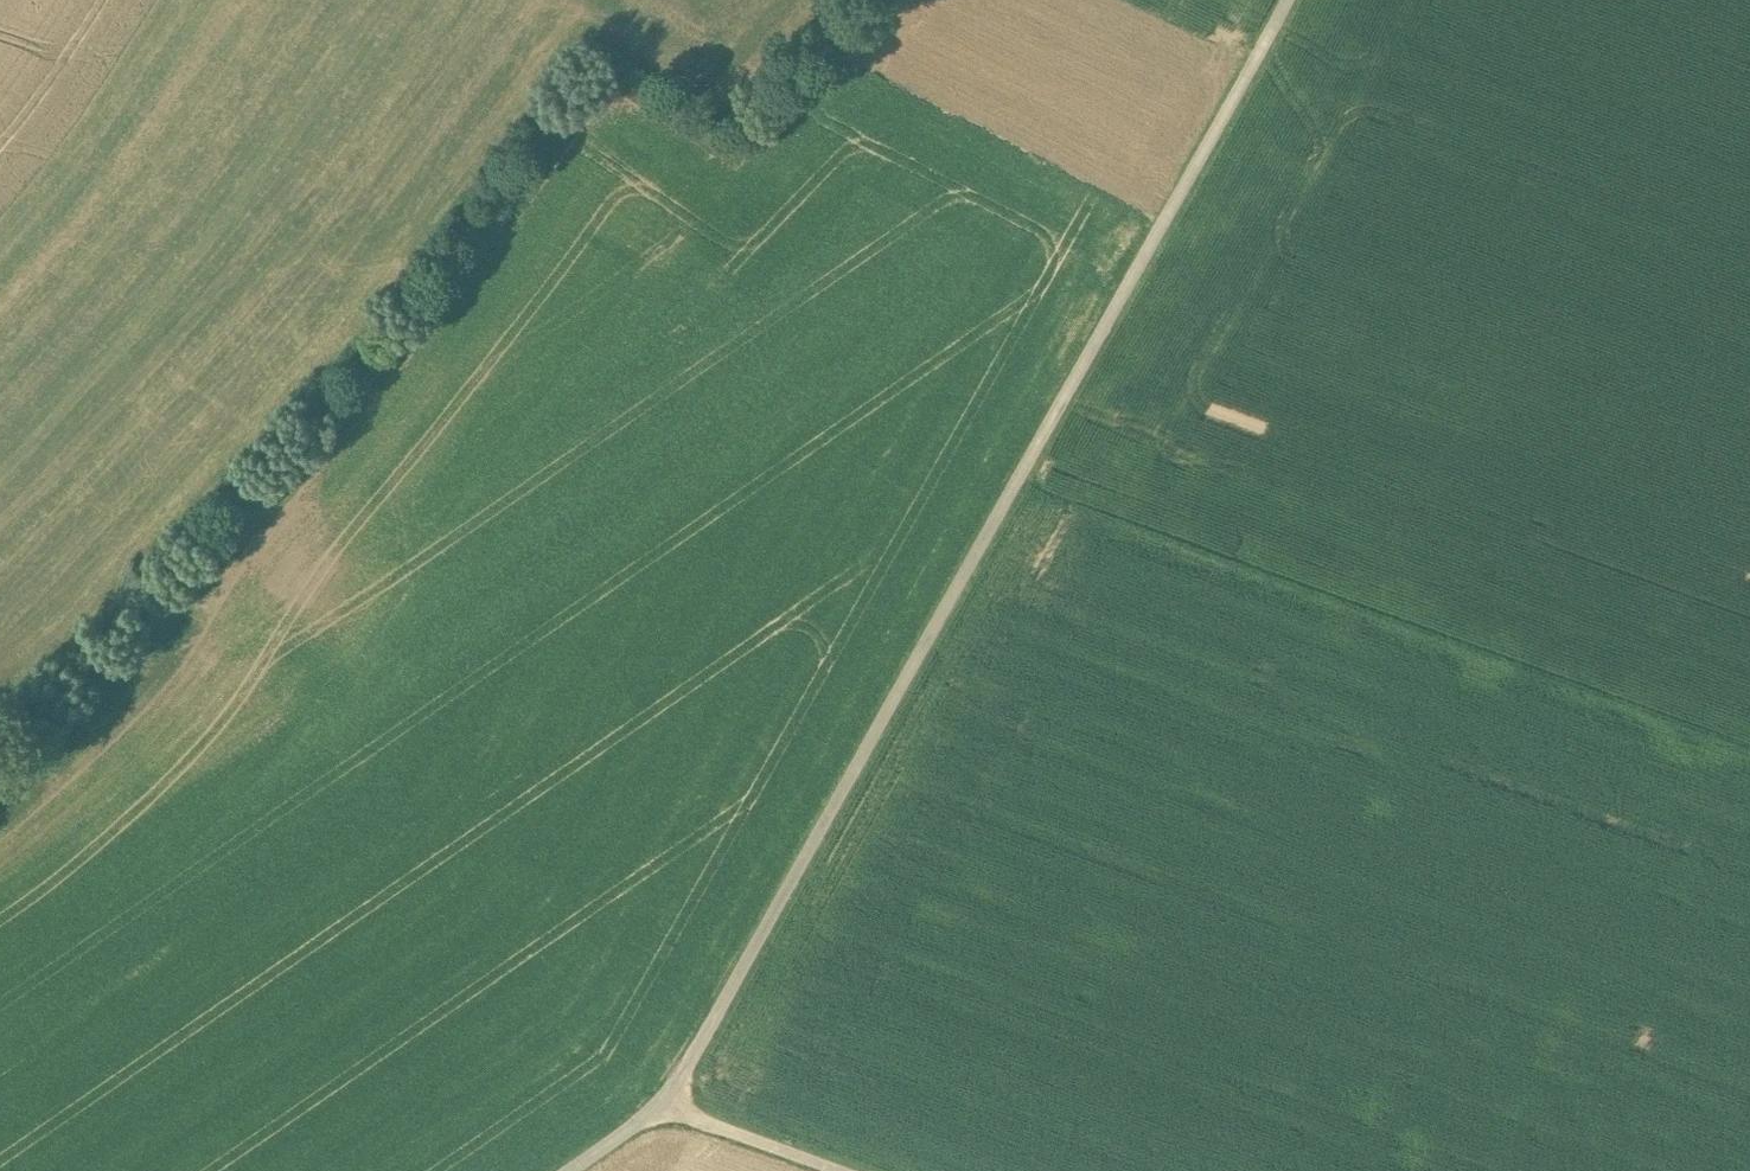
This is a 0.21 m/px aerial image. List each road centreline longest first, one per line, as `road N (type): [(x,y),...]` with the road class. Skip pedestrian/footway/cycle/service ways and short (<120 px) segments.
road 1 (track): [(576,1170),(670,1106),(1291,0)]
road 2 (track): [(670,1106),(838,1170)]

